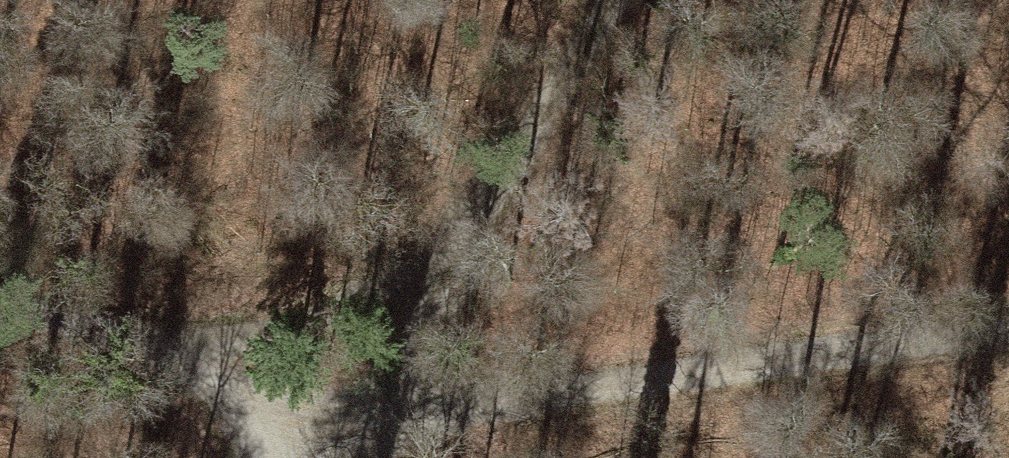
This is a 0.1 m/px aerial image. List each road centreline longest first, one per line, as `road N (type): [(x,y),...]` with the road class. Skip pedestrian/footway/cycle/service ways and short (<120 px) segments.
road 1 (track): [(344,435),(652,374),(1008,316)]
road 2 (track): [(612,0),(384,385),(329,457)]
road 3 (track): [(344,435),(260,400),(168,339),(0,297)]
road 4 (track): [(168,339),(264,343),(376,315),(448,271)]

